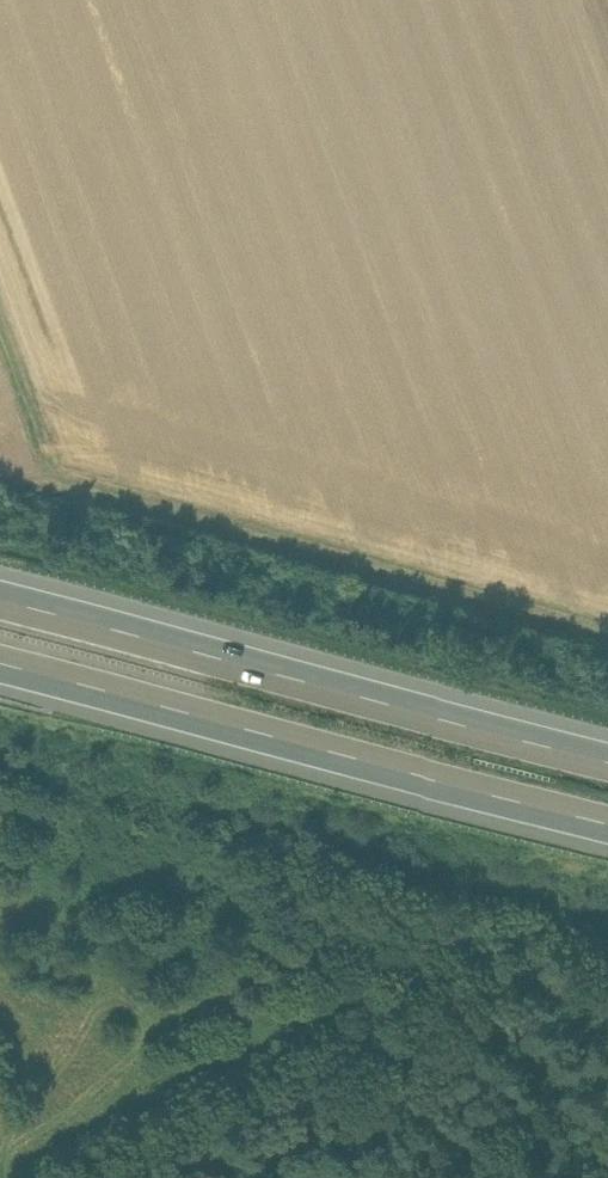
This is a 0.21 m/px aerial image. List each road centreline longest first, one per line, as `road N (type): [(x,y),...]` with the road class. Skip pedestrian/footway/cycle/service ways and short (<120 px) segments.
road 1 (motorway): [(0,662),(607,831)]
road 2 (motorway): [(607,758),(0,593)]

